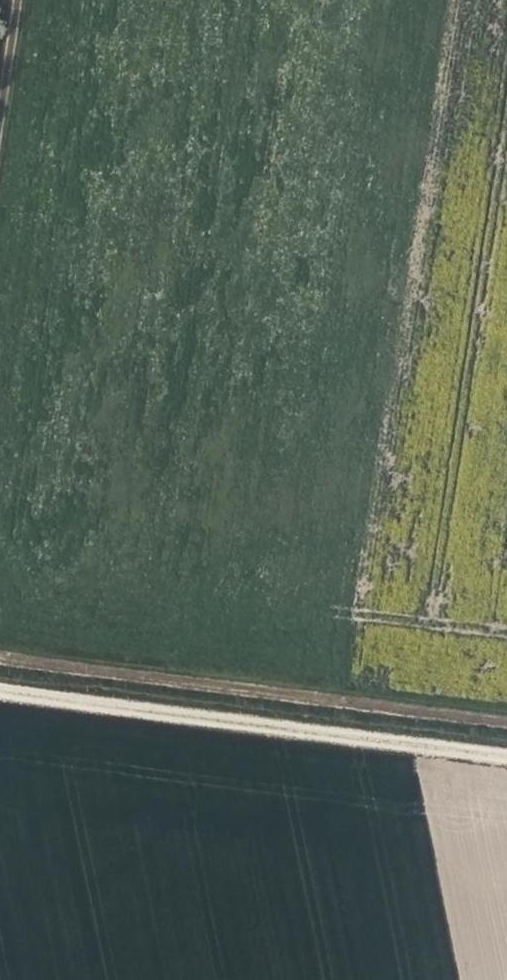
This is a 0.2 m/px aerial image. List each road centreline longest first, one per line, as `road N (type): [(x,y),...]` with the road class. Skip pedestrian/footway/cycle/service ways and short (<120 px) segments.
road 1 (track): [(0,678),(506,750)]

